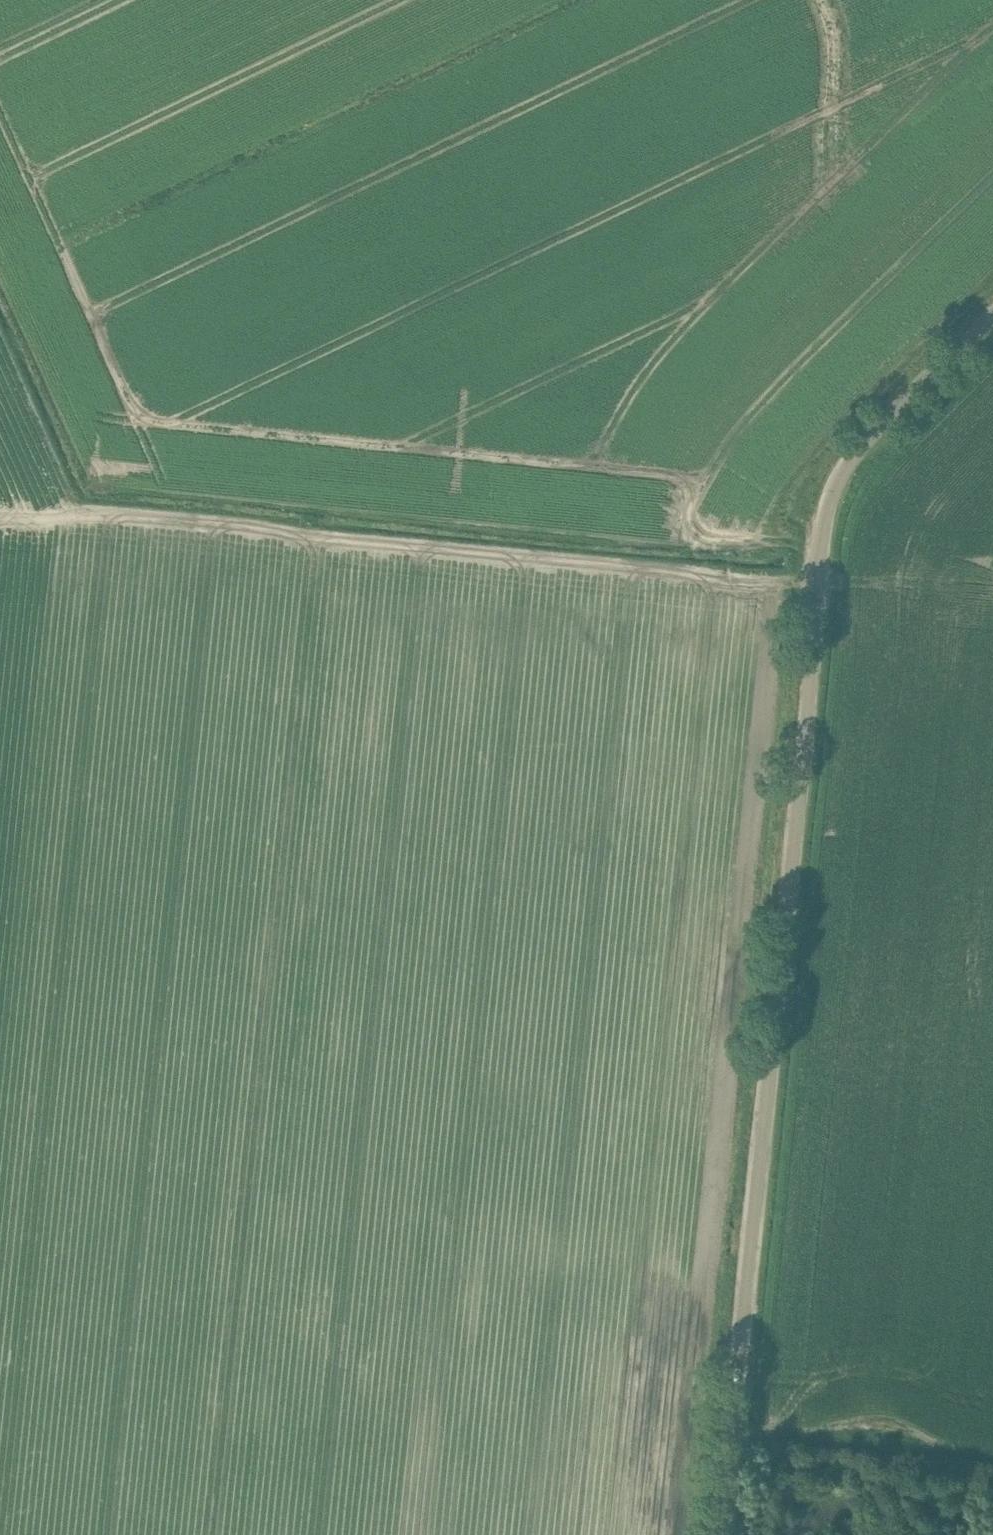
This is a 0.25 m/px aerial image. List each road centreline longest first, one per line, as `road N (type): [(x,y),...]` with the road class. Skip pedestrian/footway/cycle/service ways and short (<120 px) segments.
road 1 (unclassified): [(719,1534),(824,523),(850,458),(992,315)]

